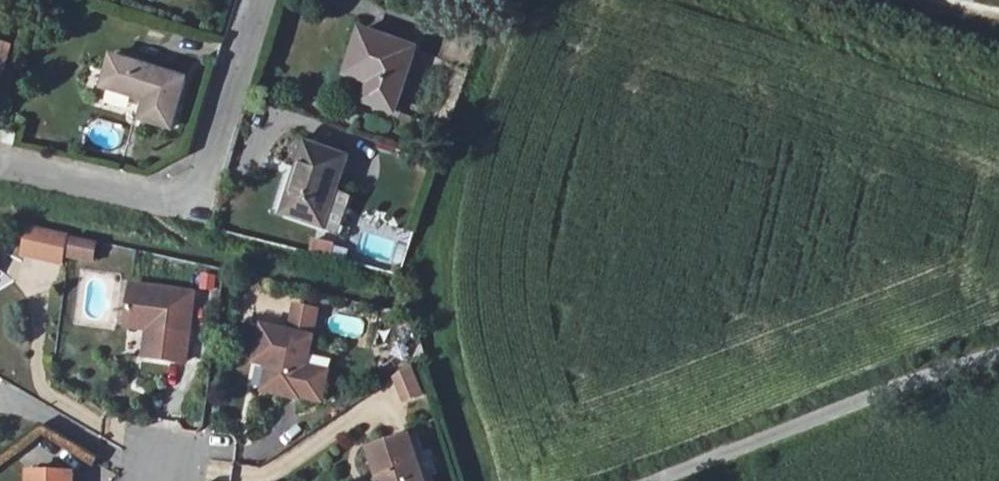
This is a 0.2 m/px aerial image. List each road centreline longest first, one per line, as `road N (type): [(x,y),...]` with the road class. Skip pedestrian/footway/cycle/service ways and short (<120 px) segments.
road 1 (residential): [(255,0),(197,203),(0,169)]
road 2 (residential): [(648,480),(998,358)]

